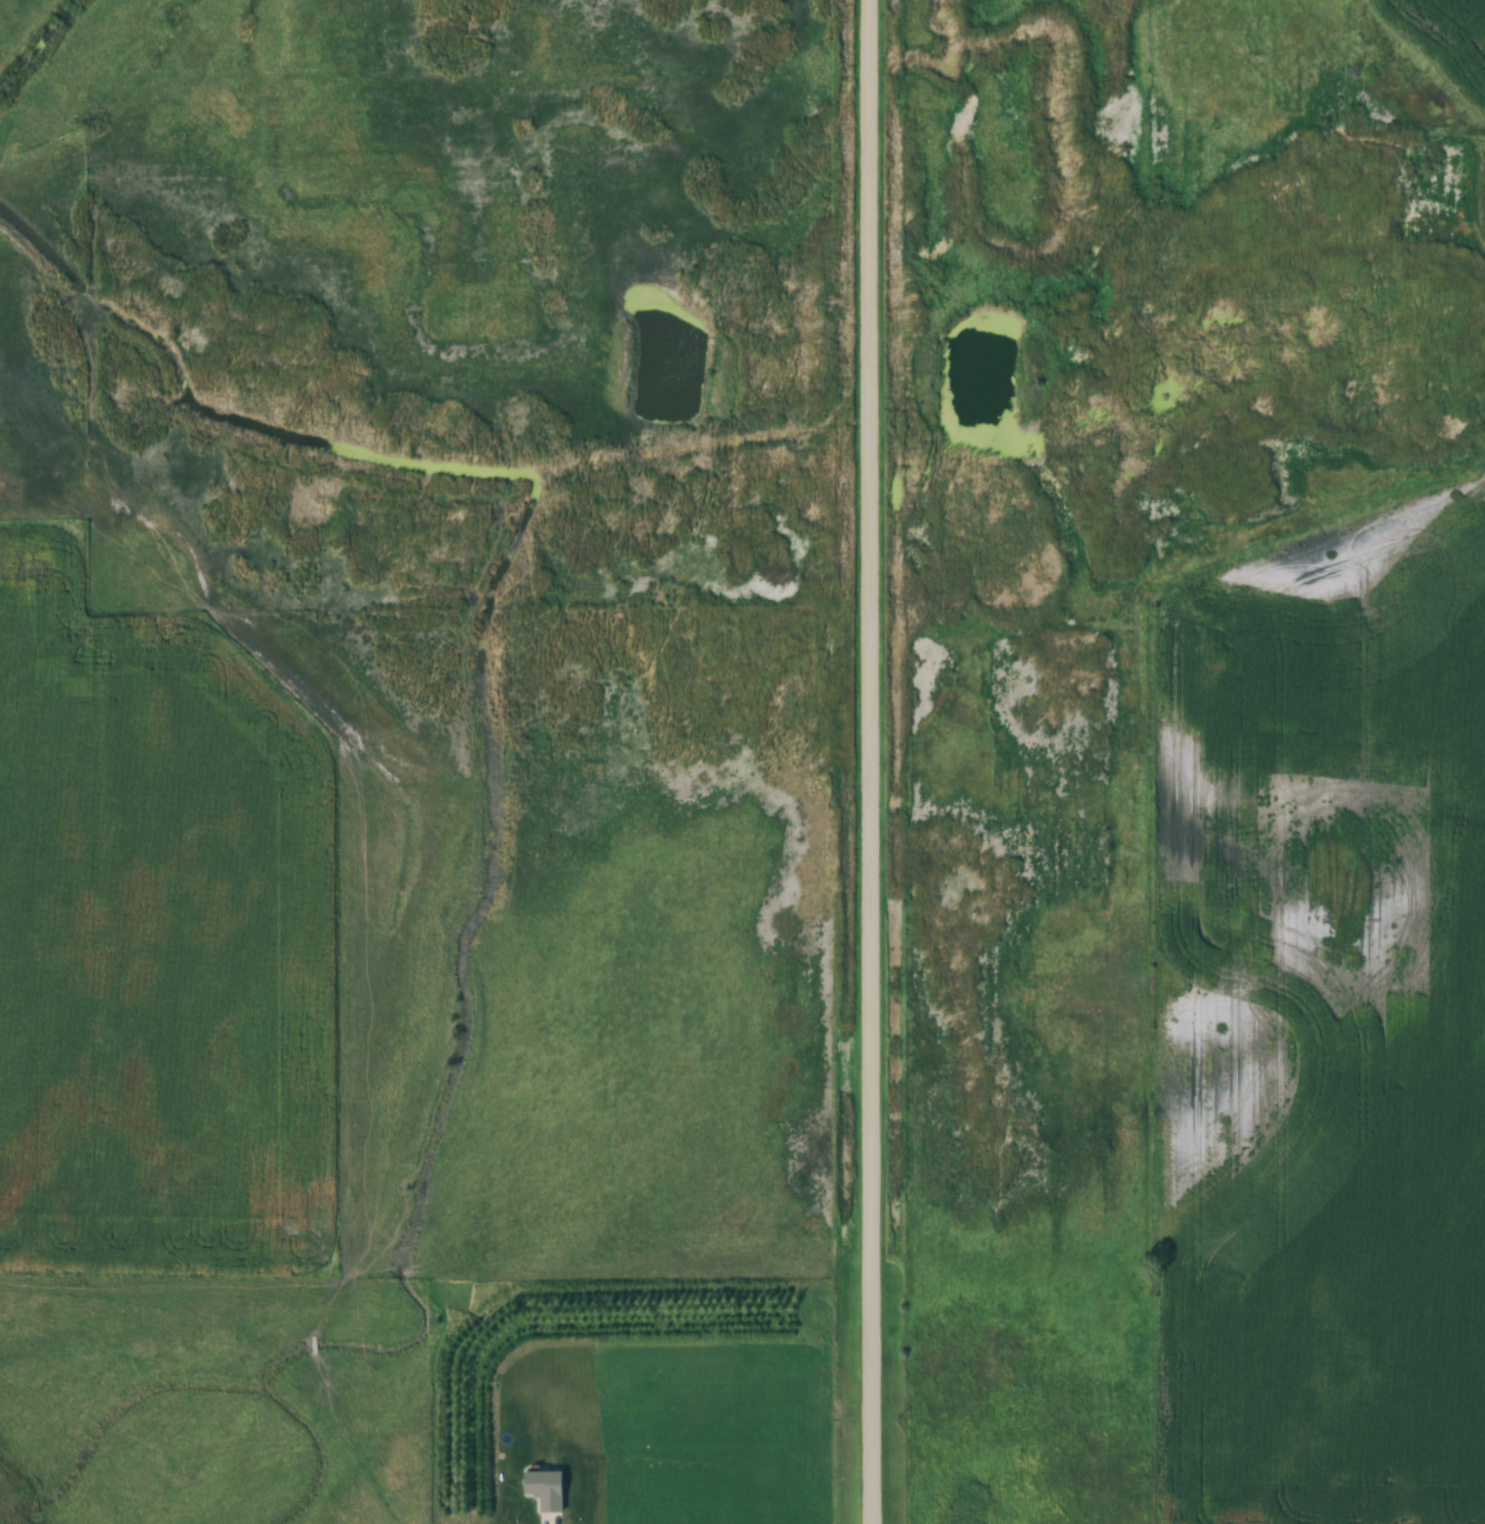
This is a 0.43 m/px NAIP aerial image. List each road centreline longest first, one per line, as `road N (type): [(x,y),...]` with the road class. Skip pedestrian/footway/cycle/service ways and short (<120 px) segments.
road 1 (residential): [(873,1523),(870,0)]

